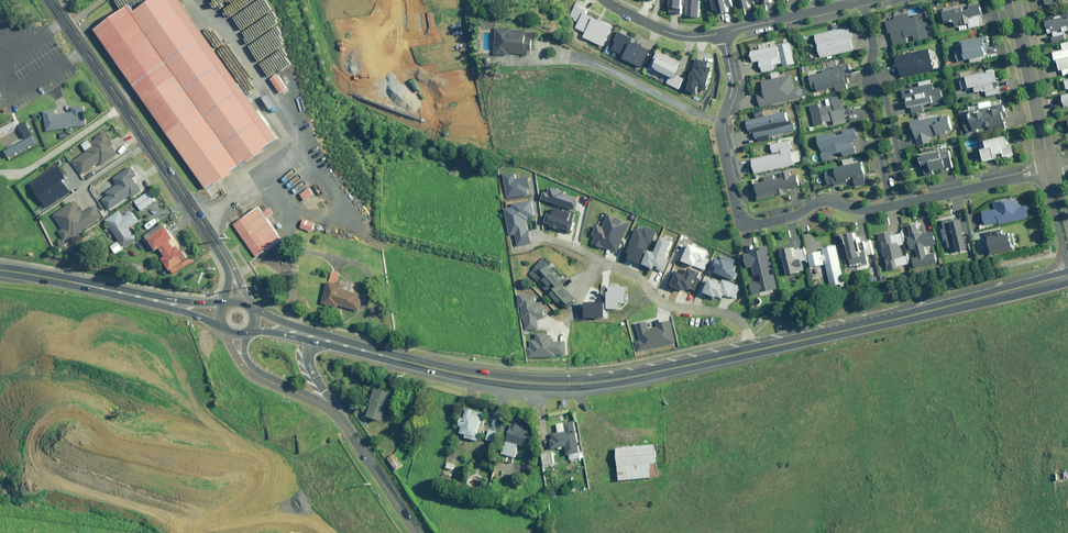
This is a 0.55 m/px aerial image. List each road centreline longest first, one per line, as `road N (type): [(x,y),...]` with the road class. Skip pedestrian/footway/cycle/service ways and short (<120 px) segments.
road 1 (track): [(192,530),(231,516),(263,493),(270,476),(249,461),(112,439),(85,419),(54,415),(41,424),(28,447),(35,469),(78,491),(177,522)]
road 2 (primary): [(313,337),(445,371),(539,383),(636,376),(752,351)]
road 3 (tertiary): [(236,302),(224,256),(51,0)]
road 4 (residential): [(726,36),(732,87),(721,131),(743,220),(791,216),(826,202),(863,210),(891,206)]
road 5 (tertiary): [(815,337),(1038,274),(1056,263),(1061,243)]
road 6 (primary): [(815,337),(1067,274)]
road 7 (residential): [(752,351),(738,315),(674,305),(637,273),(545,239)]
road 8 (primary): [(225,317),(0,269)]
road 9 (unknown): [(318,0),(345,95),(399,116)]
road 10 (unclassified): [(341,418),(253,372),(236,330)]
road 11 (track): [(190,532),(276,518),(311,520),(329,532)]
road 12 (residential): [(908,203),(1048,171)]
road 13 (residential): [(861,0),(726,36)]
road 14 (unclassified): [(418,532),(341,418)]
road 15 (residential): [(891,206),(867,96),(871,75)]
road 16 (residential): [(871,75),(908,203)]
road 17 (residential): [(726,36),(680,35),(604,0)]

